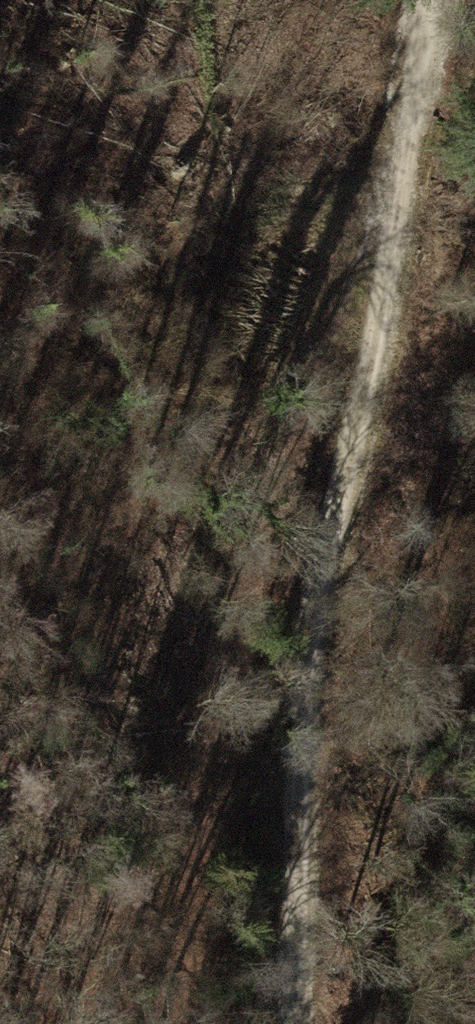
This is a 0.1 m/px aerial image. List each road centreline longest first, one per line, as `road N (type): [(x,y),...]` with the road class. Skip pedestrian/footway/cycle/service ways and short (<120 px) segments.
road 1 (track): [(427,0),(412,127),(313,641),(290,1023)]
road 2 (track): [(168,1023),(213,689),(312,388),(412,127)]

